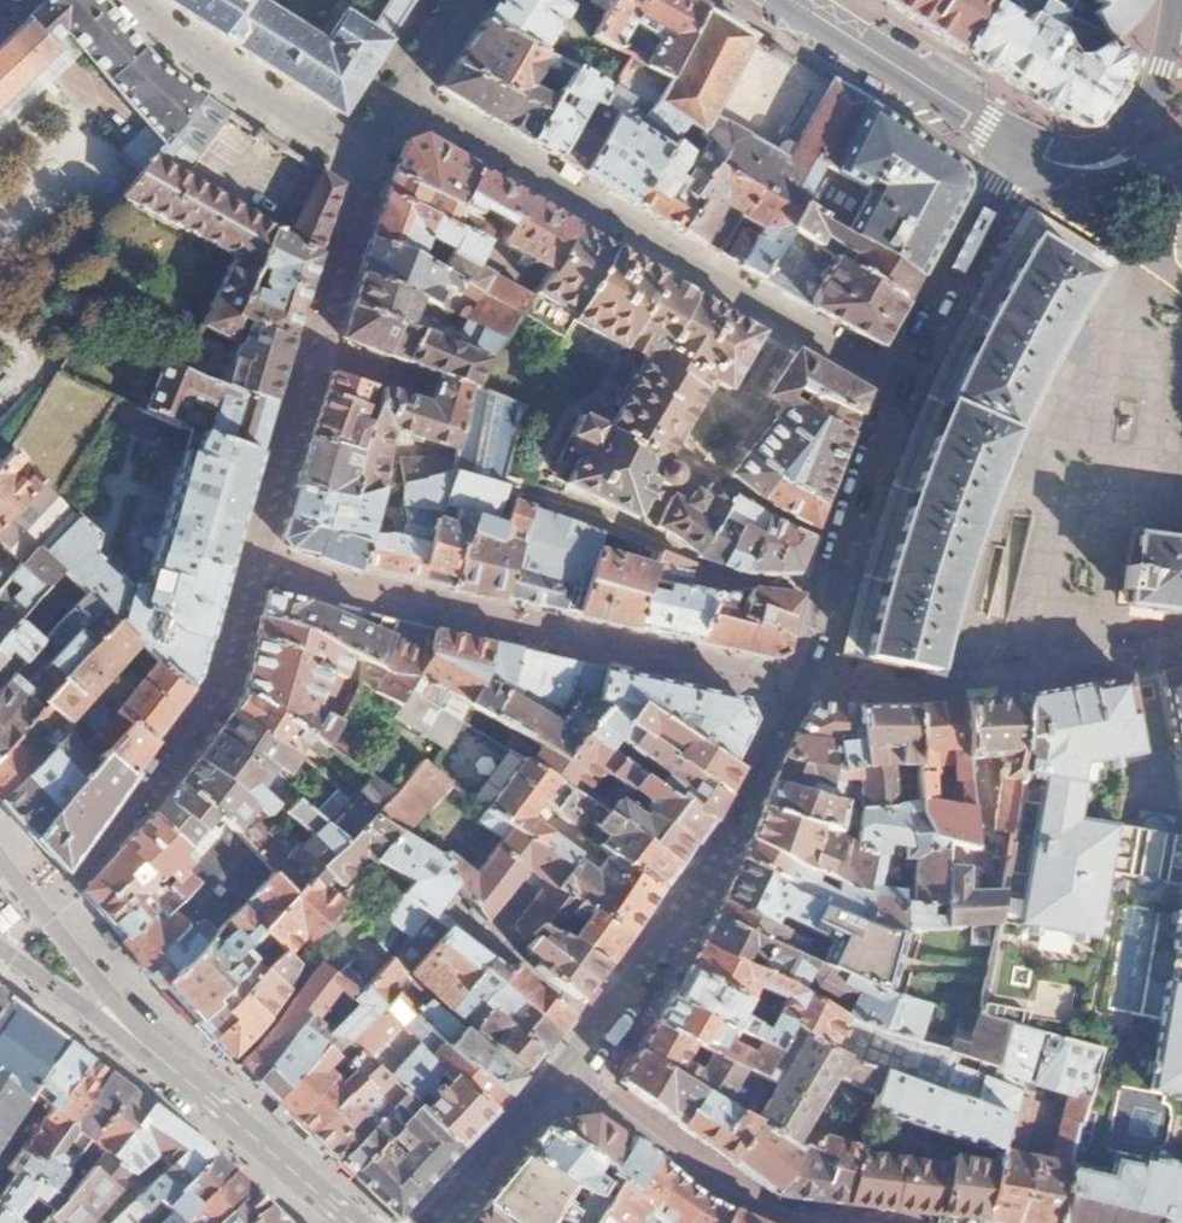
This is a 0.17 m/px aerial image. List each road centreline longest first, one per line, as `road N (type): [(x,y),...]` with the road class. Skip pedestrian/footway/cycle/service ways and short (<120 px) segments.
road 1 (residential): [(596,1026),(709,867),(791,690),(821,647),(835,591)]
road 2 (residential): [(835,591),(904,386),(1028,149)]
road 3 (residential): [(835,591),(736,584),(538,495),(567,364)]
road 4 (residential): [(123,1039),(347,1222)]
road 5 (secondary): [(792,0),(1028,149)]
road 6 (residential): [(428,1222),(596,1026)]
road 7 (secondary): [(1179,0),(1132,134),(1091,149),(1028,149)]
road 8 (secondary): [(1028,149),(1049,174),(1081,179),(1181,147)]
road 9 (residential): [(38,907),(123,1039)]
road 10 (residential): [(0,953),(123,1039)]

